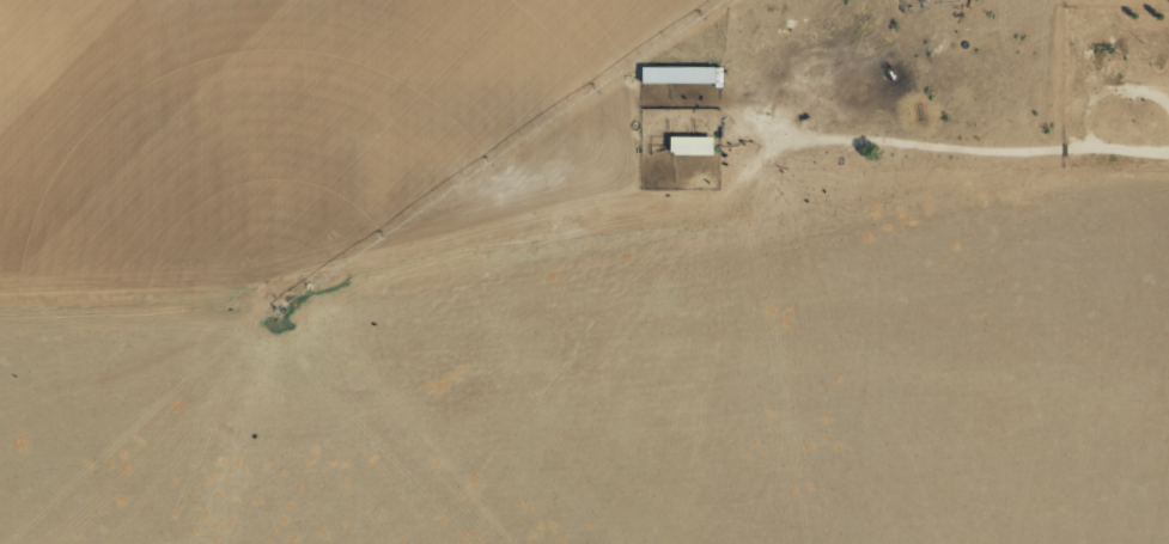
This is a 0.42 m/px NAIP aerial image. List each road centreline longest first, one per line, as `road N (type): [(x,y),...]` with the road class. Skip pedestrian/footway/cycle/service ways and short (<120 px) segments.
road 1 (residential): [(1168,150),(1107,145),(985,155),(755,133)]

